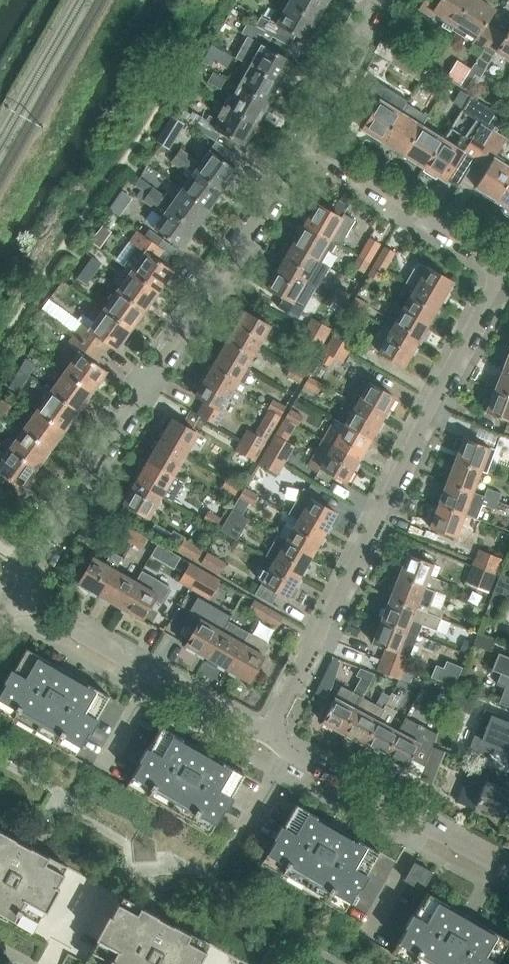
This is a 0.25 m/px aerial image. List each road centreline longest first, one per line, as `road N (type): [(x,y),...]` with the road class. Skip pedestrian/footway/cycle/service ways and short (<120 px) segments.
road 1 (residential): [(10,601),(300,151)]
road 2 (residential): [(269,733),(502,265)]
road 3 (residential): [(269,733),(232,724),(10,601)]
road 4 (residential): [(508,873),(286,753),(269,733)]
road 5 (residential): [(502,265),(300,151)]
road 6 (residential): [(300,151),(376,0)]

